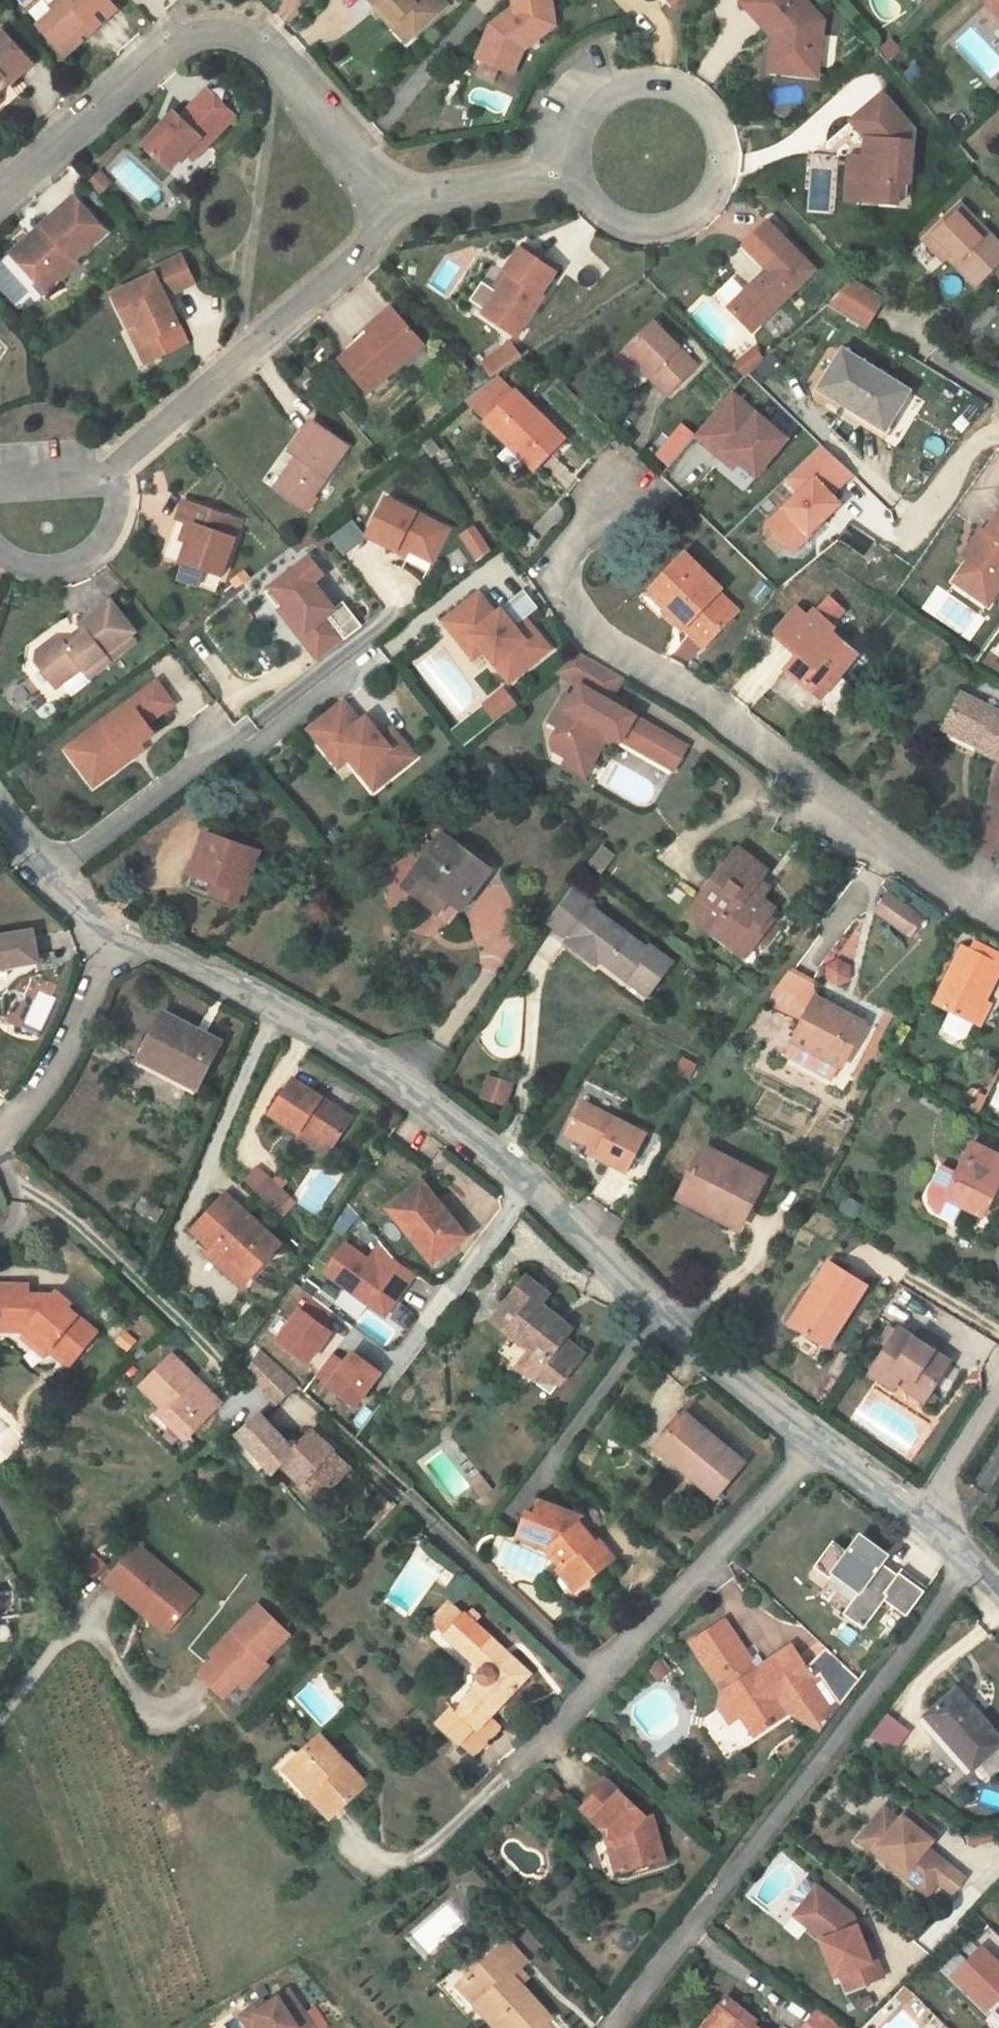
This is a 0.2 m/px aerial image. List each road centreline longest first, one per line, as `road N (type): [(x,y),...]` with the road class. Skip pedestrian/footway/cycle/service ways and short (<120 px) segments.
road 1 (residential): [(998,914),(590,626),(559,585),(555,547),(618,474)]
road 2 (residential): [(973,1563),(610,2027)]
road 3 (residential): [(0,201),(177,43),(215,32),(261,46),(384,201)]
road 4 (unclassified): [(114,933),(274,1009),(366,1066),(528,1186)]
road 5 (residential): [(816,1444),(501,1780)]
road 6 (residential): [(573,166),(592,206),(643,229),(689,217),(720,177),(720,132),(691,91),(638,78),(590,104)]
road 7 (residential): [(384,201),(368,247),(114,475)]
road 8 (unclassified): [(528,1186),(659,1316),(816,1444)]
road 9 (residential): [(0,1139),(62,1052),(114,933)]
road 10 (residential): [(401,1363),(528,1186)]
road 11 (residential): [(49,876),(222,748)]
road 12 (residential): [(384,201),(573,166)]
road 13 (residential): [(114,475),(113,518),(93,554),(62,570),(25,570),(0,555)]
road 14 (unclassified): [(998,1384),(920,1517)]
road 15 (unclassified): [(816,1444),(920,1517)]

